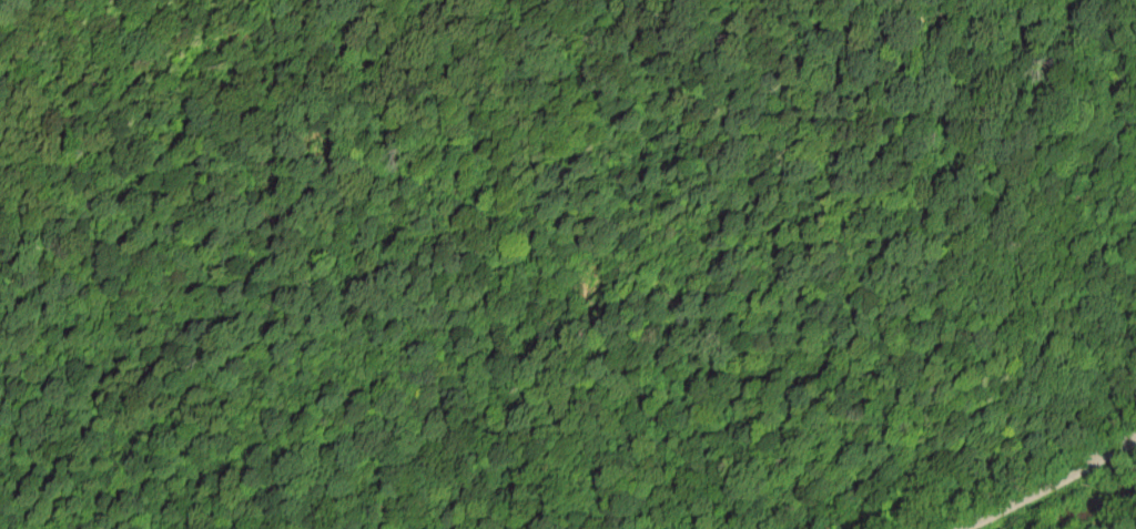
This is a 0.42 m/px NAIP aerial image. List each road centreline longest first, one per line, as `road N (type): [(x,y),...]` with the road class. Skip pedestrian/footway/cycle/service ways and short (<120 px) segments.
road 1 (residential): [(1135,441),(968,528)]

